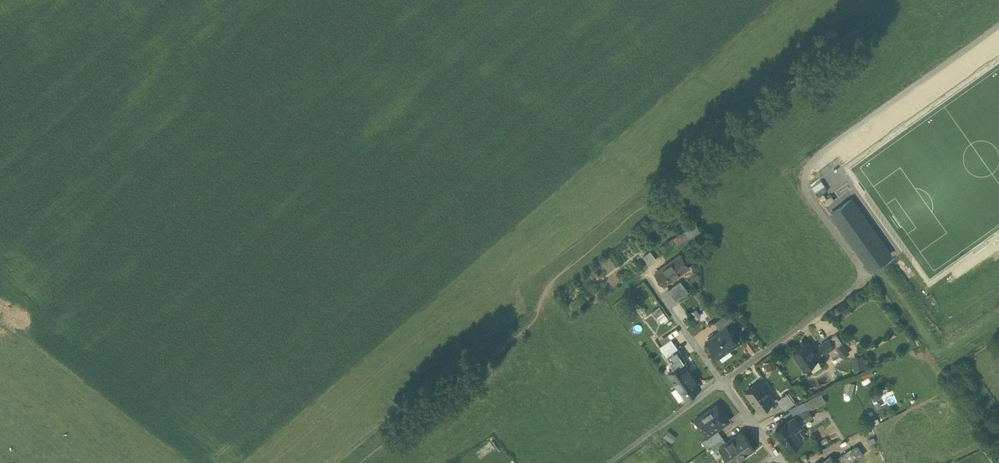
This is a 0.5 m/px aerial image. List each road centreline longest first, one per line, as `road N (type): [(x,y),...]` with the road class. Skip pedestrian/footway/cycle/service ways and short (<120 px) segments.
road 1 (residential): [(721,382),(864,276),(805,186),(809,164),(998,25)]
road 2 (residential): [(608,462),(721,382)]
road 3 (residential): [(644,274),(721,382)]

